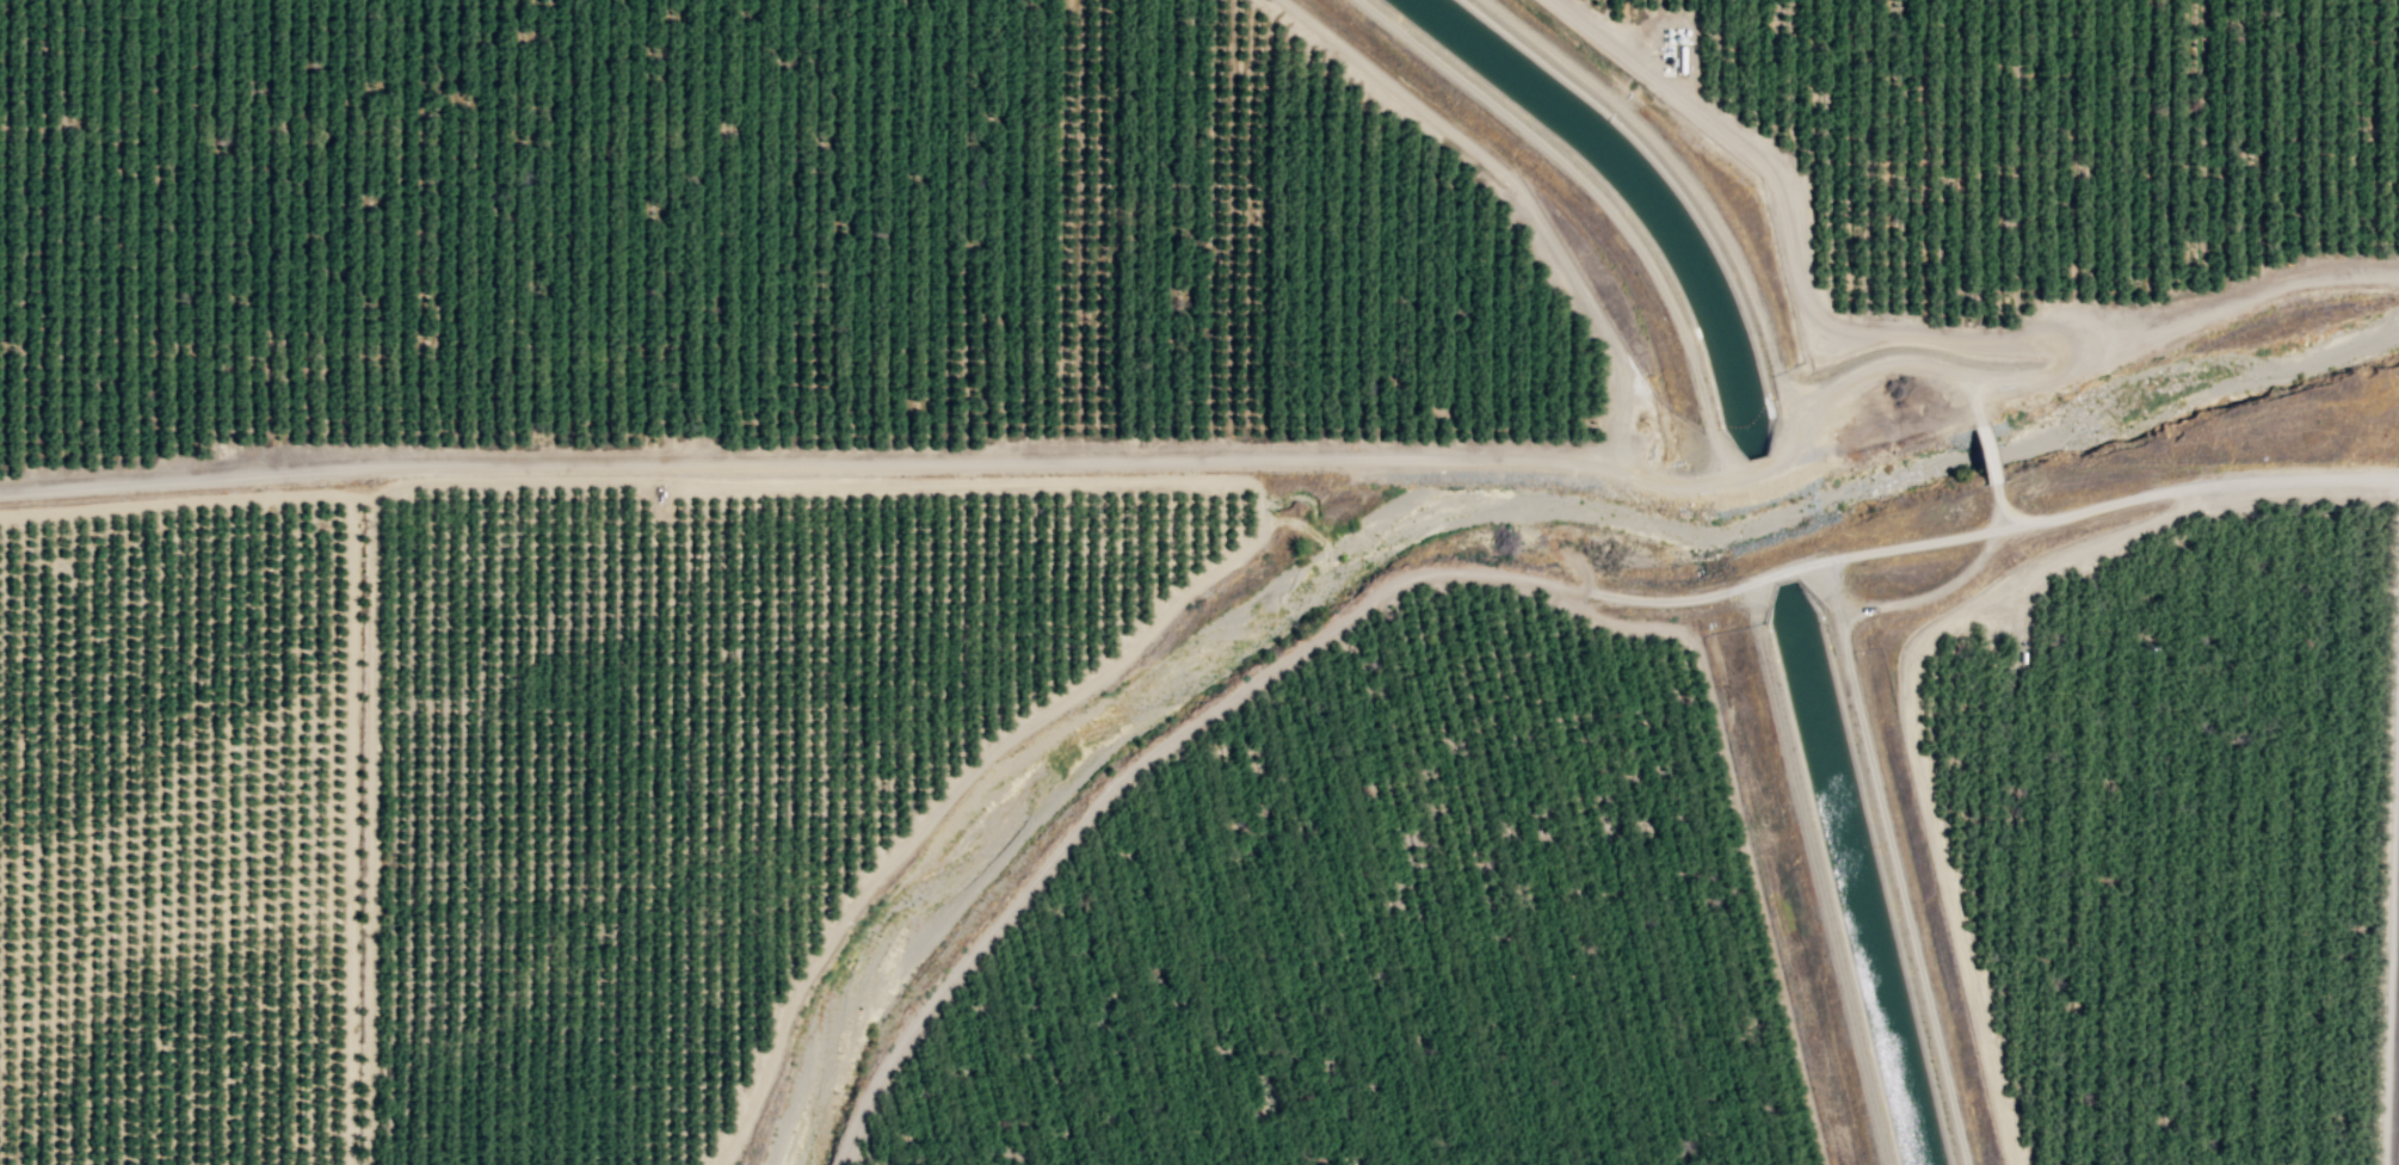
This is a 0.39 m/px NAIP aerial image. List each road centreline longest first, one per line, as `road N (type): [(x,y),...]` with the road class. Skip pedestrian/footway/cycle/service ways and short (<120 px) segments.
road 1 (track): [(1975,425),(1945,369),(1895,362),(1848,377),(1769,464),(1692,486),(1561,463),(1290,458),(365,468),(0,492)]
road 2 (track): [(2398,475),(2220,481),(1789,568),(1684,600),(1615,598),(1464,572),(1398,582),(1109,793),(900,1043),(839,1164)]
road 3 (track): [(714,1164),(748,1109),(804,978),(877,879),(975,766),(1096,679),(1178,598),(1252,544),(1264,529),(1262,494),(1246,483),(1208,482),(414,481),(372,497)]
road 4 (track): [(2016,1164),(1914,732),(1911,667),(1934,629),(1976,602),(2227,492),(2238,480)]
road 5 (track): [(1963,1164),(1843,652),(1860,614),(1944,586),(1972,565),(1993,530)]
road 6 (track): [(2053,372),(2059,355),(2040,335),(1858,332),(1817,312),(1766,173),(1549,0)]
road 7 (track): [(352,495),(349,1164)]
road 8 (track): [(366,1164),(372,497)]
road 9 (track): [(1747,473),(1713,443),(1669,309),(1611,216),(1562,166),(1355,0)]
road 10 (track): [(1605,470),(1614,351),(1534,220),(1479,158),(1280,0)]
road 11 (track): [(1884,1164),(1753,624),(1752,581)]
road 12 (track): [(1945,369),(2039,376),(2136,346),(2287,283),(2398,274)]
road 13 (track): [(352,495),(0,515)]
road 14 (track): [(2398,990),(2394,1164)]

